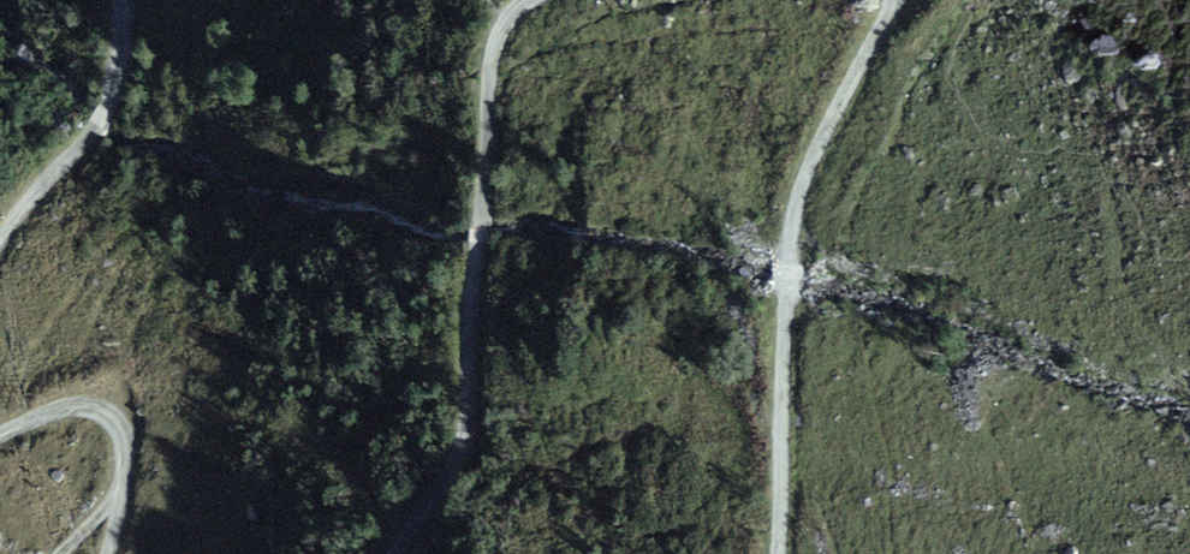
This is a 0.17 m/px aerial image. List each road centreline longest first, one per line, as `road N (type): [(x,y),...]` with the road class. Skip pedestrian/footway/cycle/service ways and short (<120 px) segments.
road 1 (track): [(891,0),(825,141),(799,168),(781,288),(774,553)]
road 2 (track): [(396,553),(469,430),(496,35),(508,15)]
road 3 (track): [(98,0),(107,112),(0,241)]
road 4 (track): [(0,435),(60,409),(108,416),(123,445),(120,499)]

